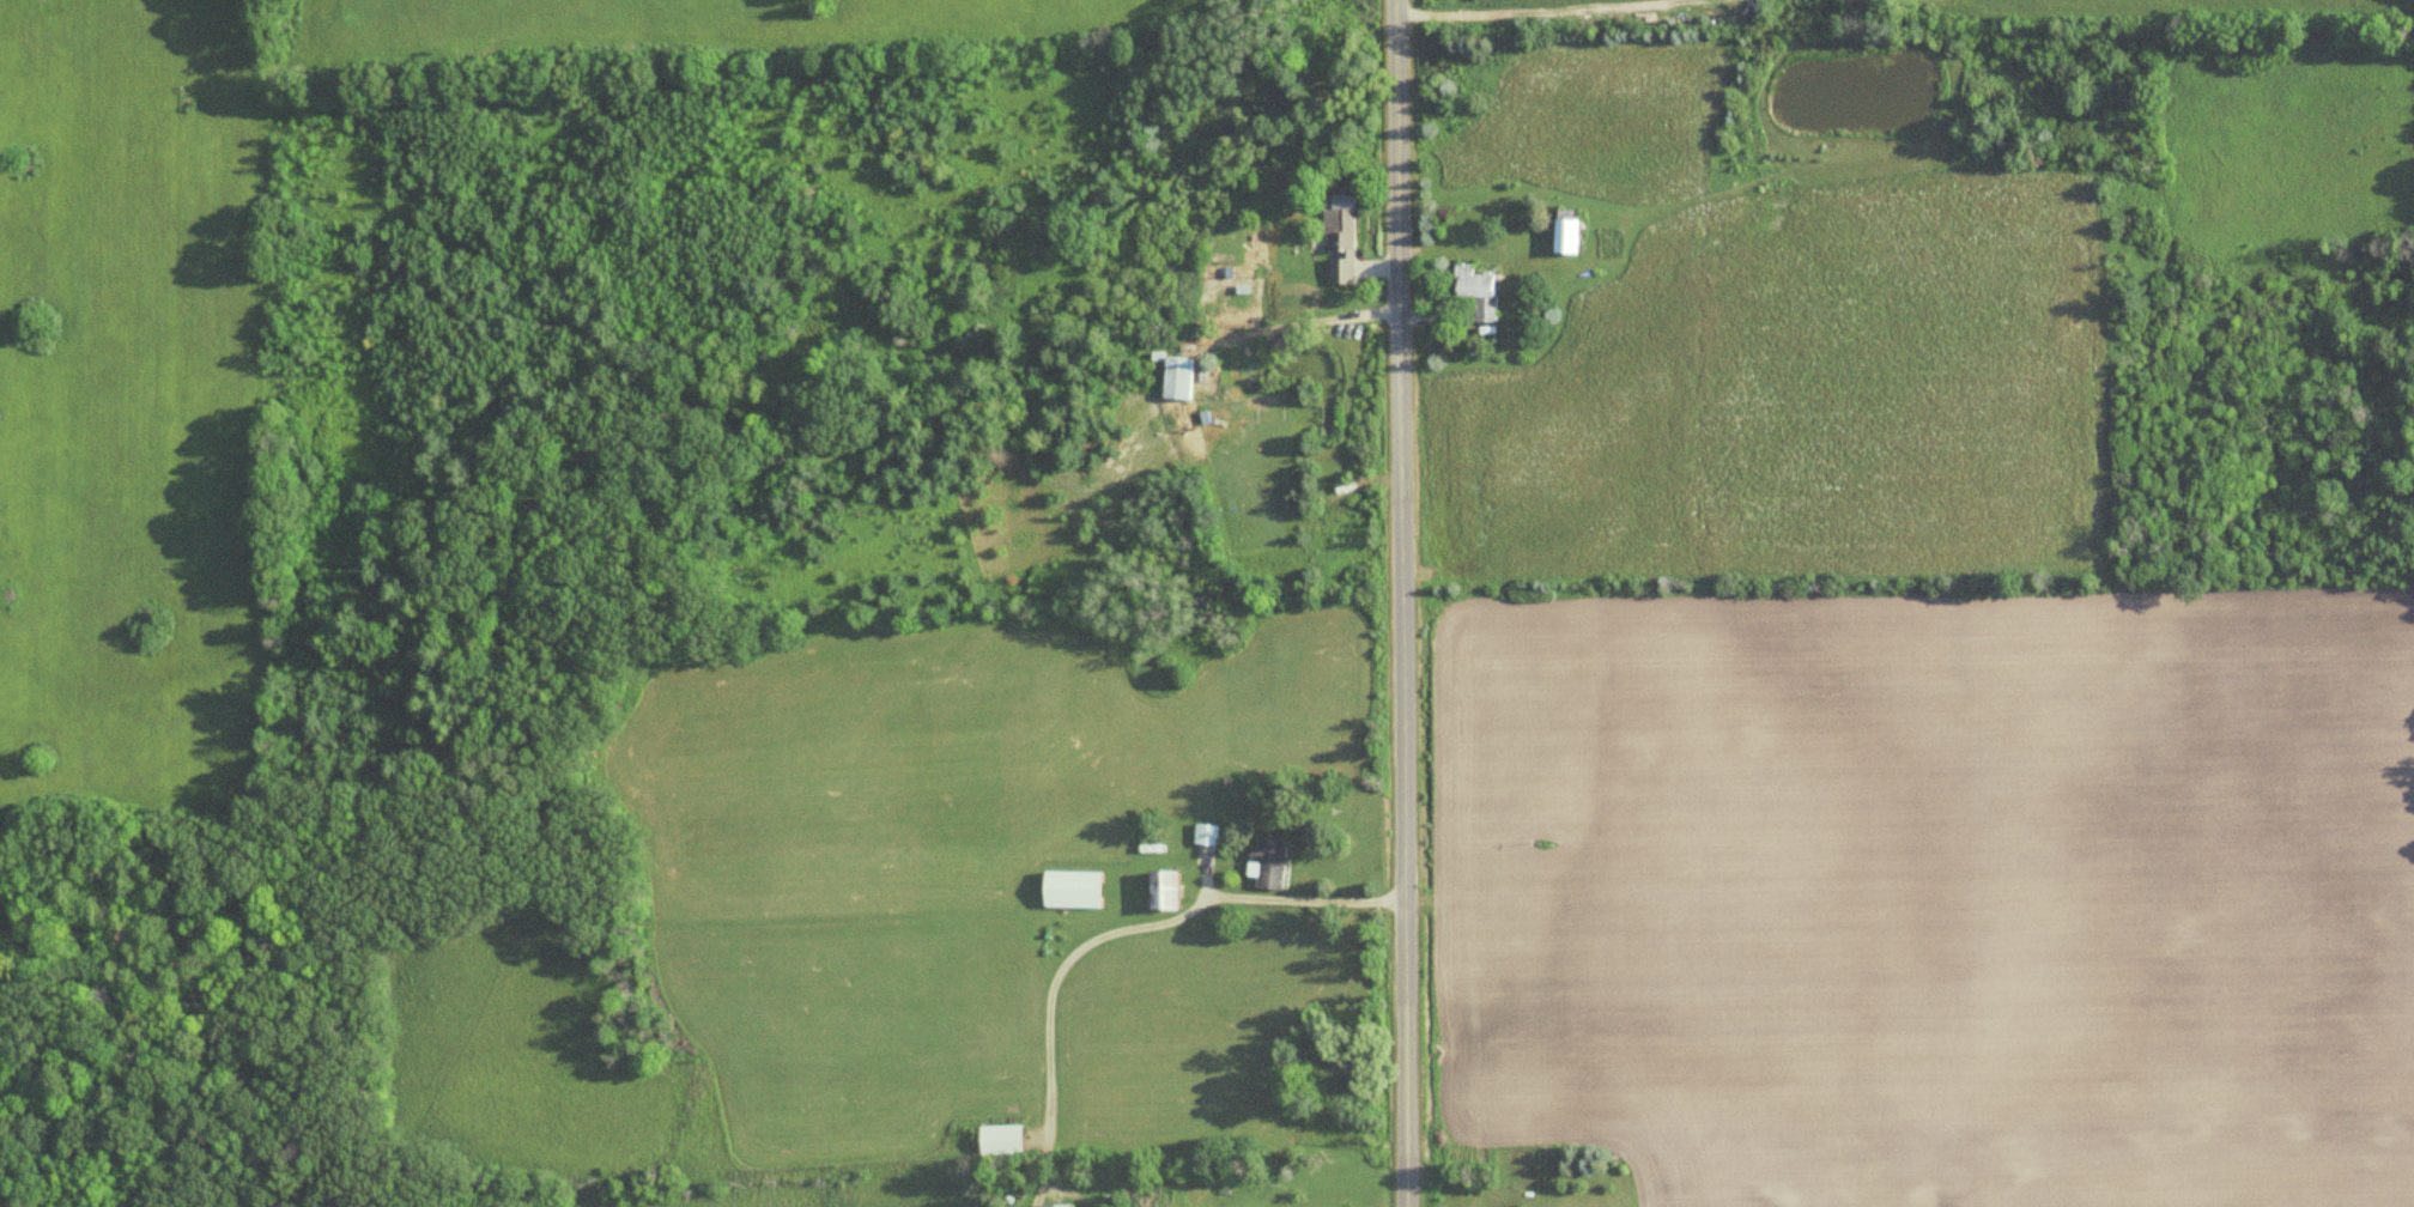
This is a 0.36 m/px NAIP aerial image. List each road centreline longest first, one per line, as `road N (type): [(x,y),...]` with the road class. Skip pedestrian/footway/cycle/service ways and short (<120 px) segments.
road 1 (residential): [(1401,1206),(1391,0)]

